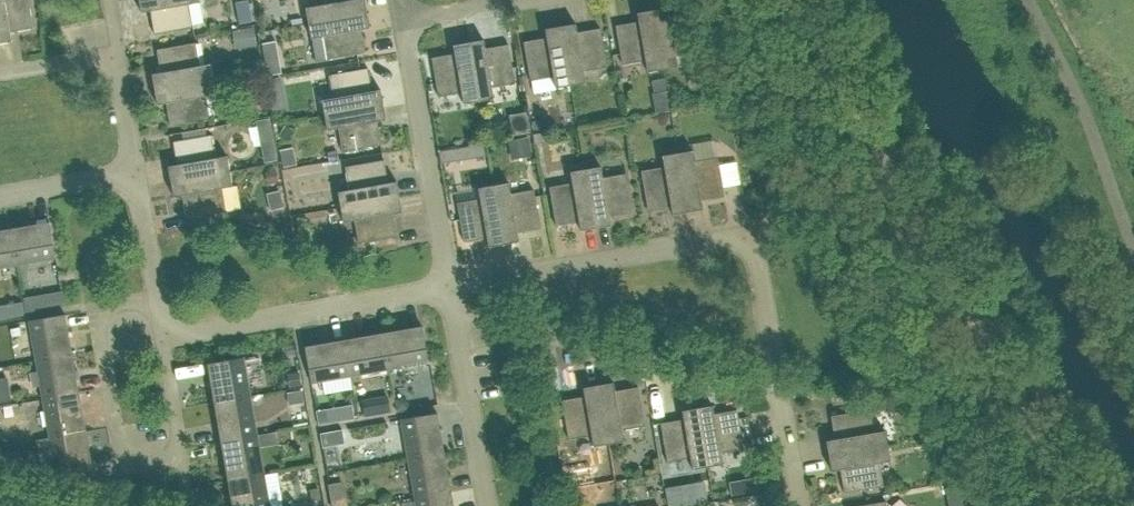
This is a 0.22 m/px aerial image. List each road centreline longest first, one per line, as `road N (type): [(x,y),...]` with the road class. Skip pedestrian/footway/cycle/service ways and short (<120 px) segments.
road 1 (residential): [(450,285),(739,236),(756,259),(773,350),(766,386)]
road 2 (residential): [(766,386),(456,316)]
road 3 (residential): [(166,335),(450,285)]
road 4 (residential): [(161,300),(95,312),(122,463),(182,452)]
road 5 (residential): [(450,285),(407,45),(416,13)]
road 6 (residential): [(487,505),(456,316)]
road 7 (residential): [(0,199),(141,177)]
road 8 (residential): [(766,386),(784,407),(801,505)]
road 9 (residential): [(161,300),(141,177)]
road 10 (residential): [(141,177),(121,54)]
road 11 (residential): [(0,75),(121,54)]

